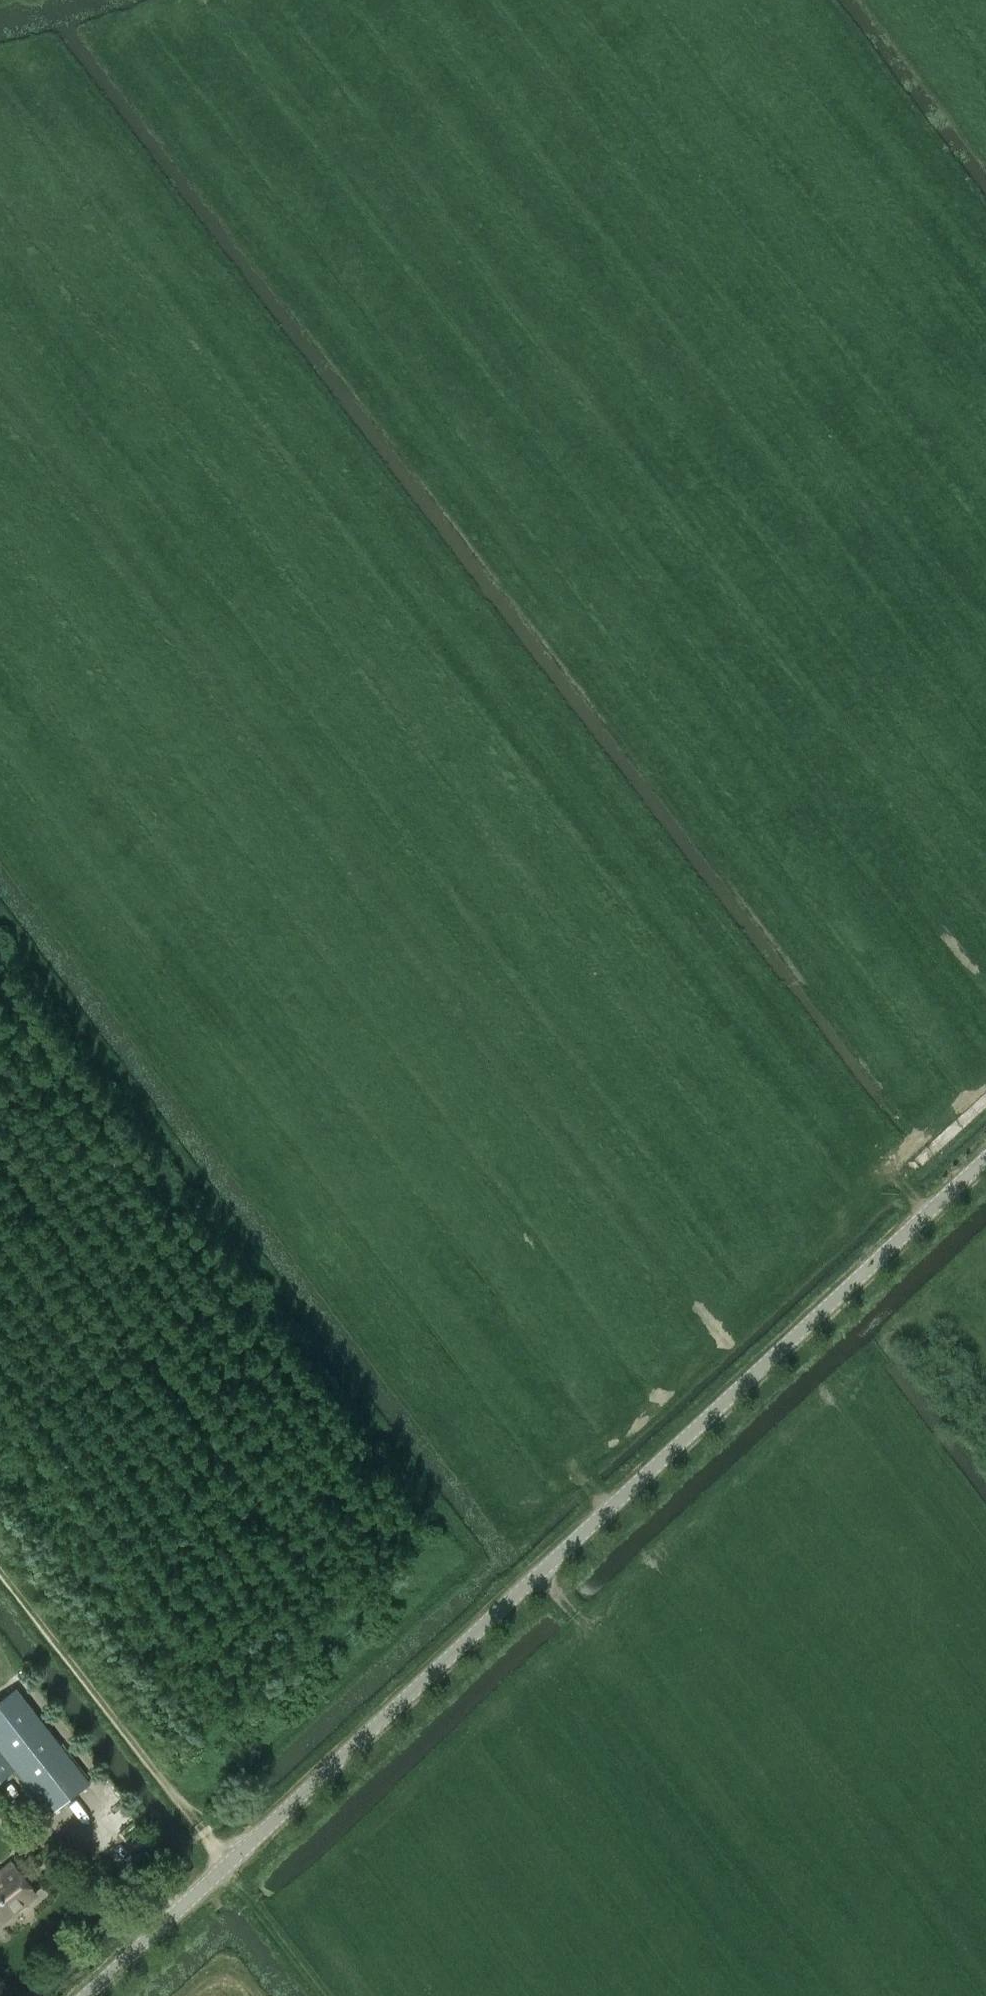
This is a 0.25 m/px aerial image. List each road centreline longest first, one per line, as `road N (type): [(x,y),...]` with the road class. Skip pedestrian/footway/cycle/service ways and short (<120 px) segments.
road 1 (unclassified): [(89,1995),(985,1153)]
road 2 (track): [(230,1871),(0,1572)]

